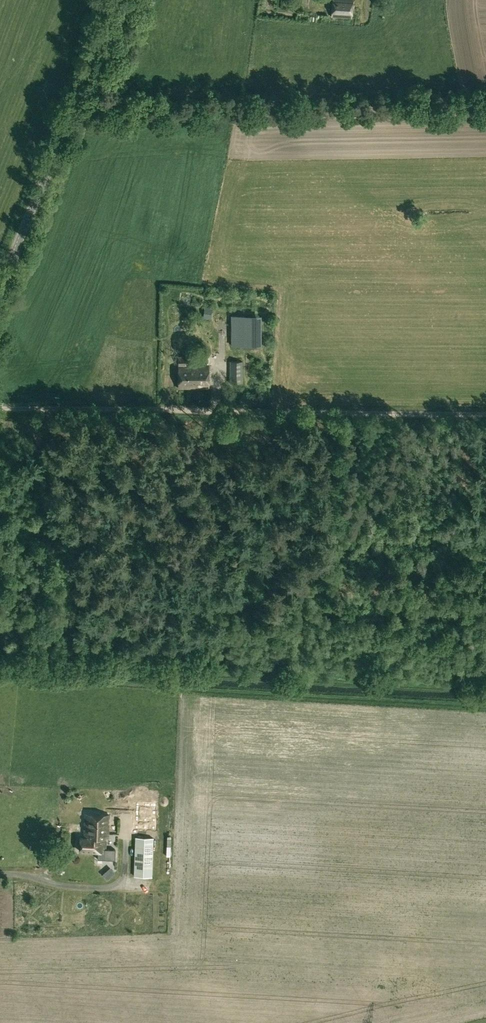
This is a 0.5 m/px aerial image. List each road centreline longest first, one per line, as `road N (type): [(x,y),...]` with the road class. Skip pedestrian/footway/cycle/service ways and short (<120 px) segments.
road 1 (track): [(0,411),(485,417)]
road 2 (tertiary): [(0,293),(117,0)]

